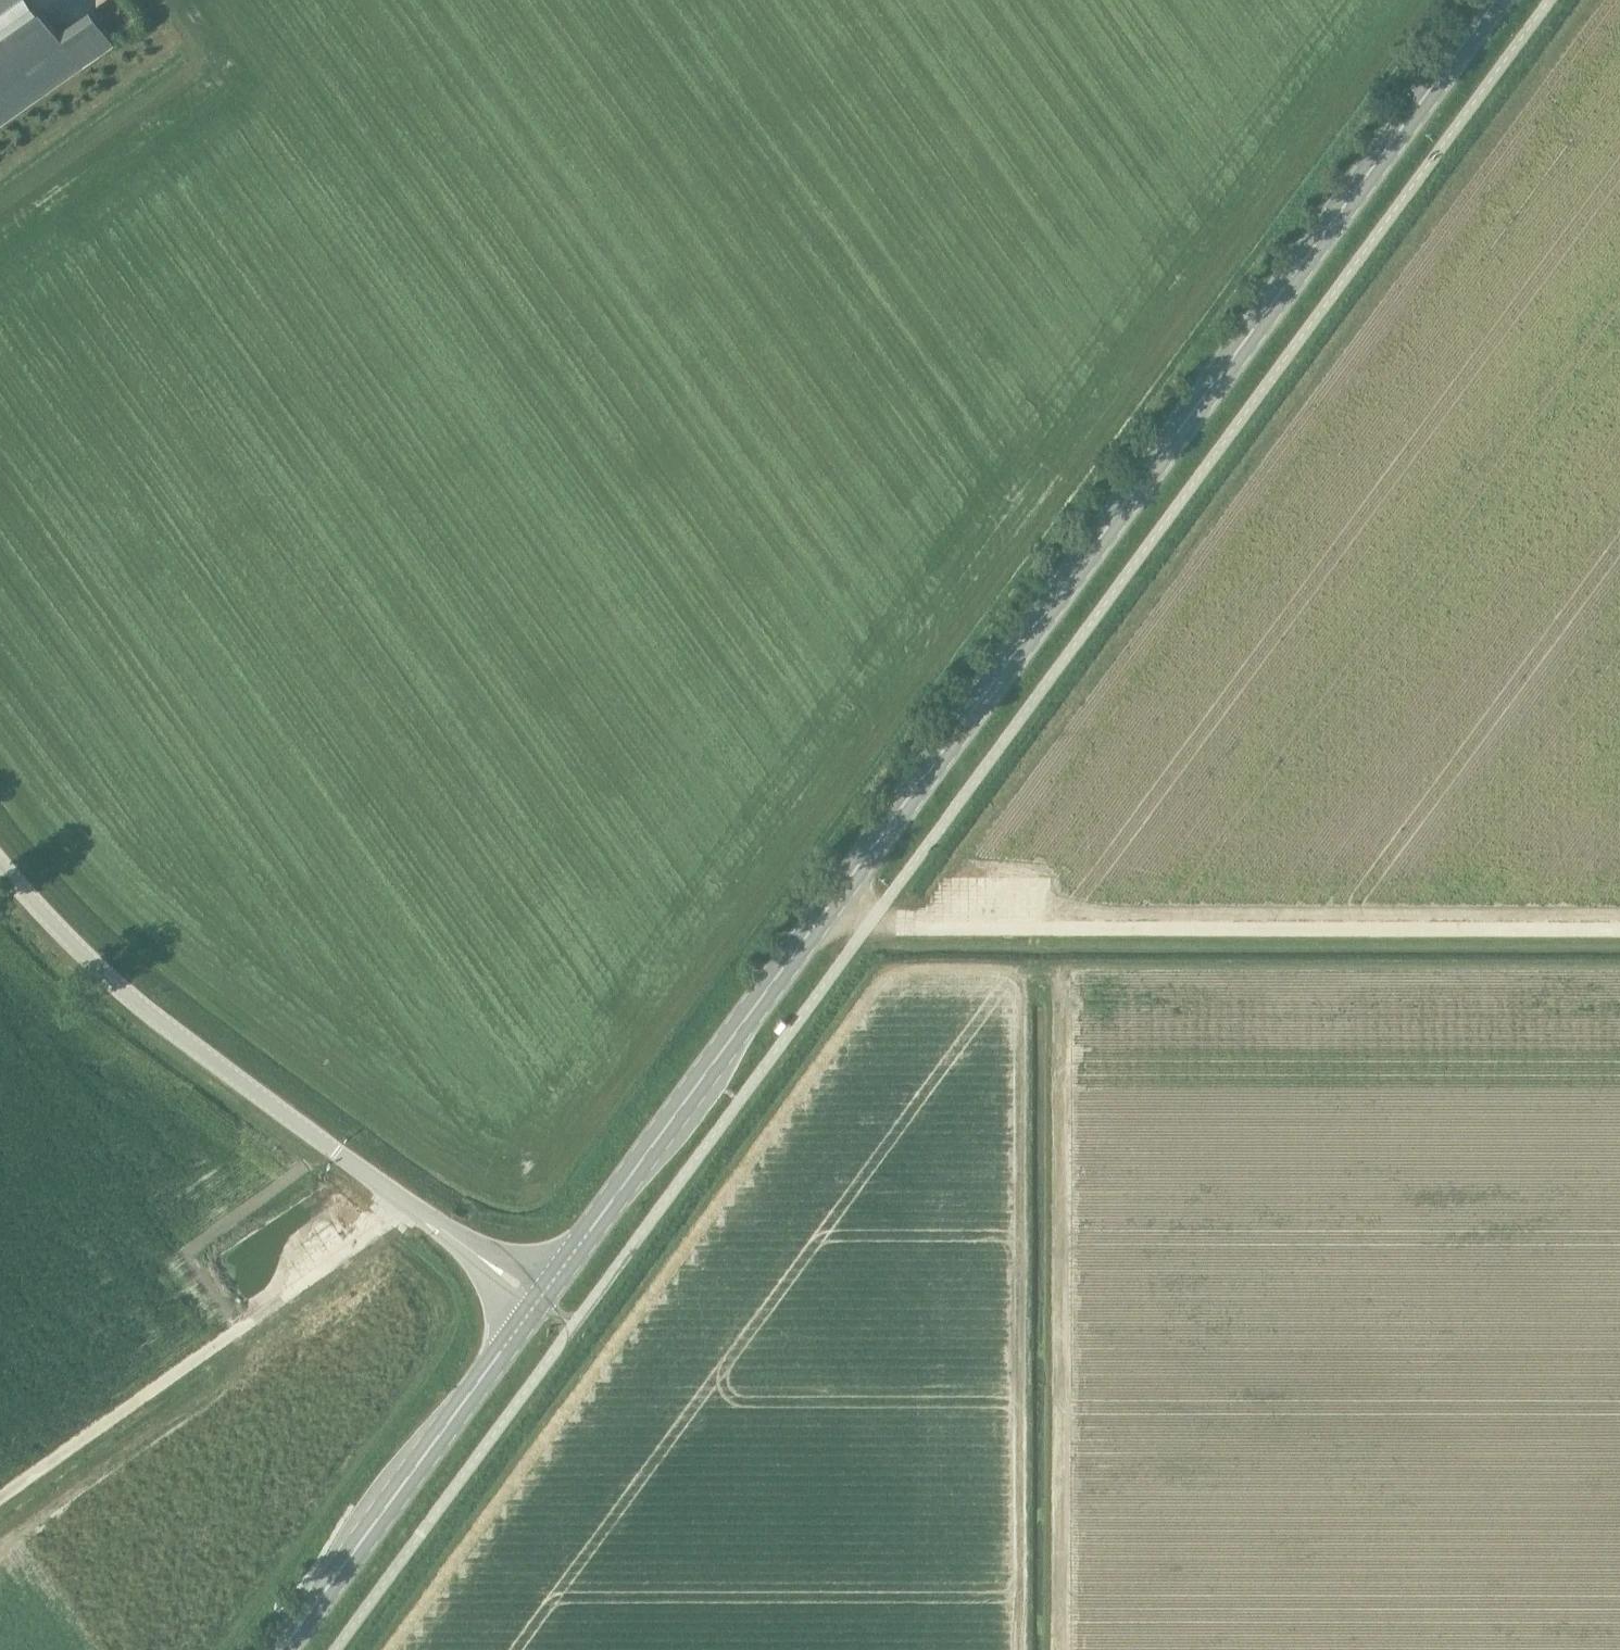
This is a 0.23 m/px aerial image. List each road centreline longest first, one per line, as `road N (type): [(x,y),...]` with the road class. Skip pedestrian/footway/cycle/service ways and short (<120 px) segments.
road 1 (secondary): [(551,1284),(1495,0)]
road 2 (unclassified): [(481,1257),(136,1001),(0,863)]
road 3 (secondary): [(281,1649),(526,1317)]

